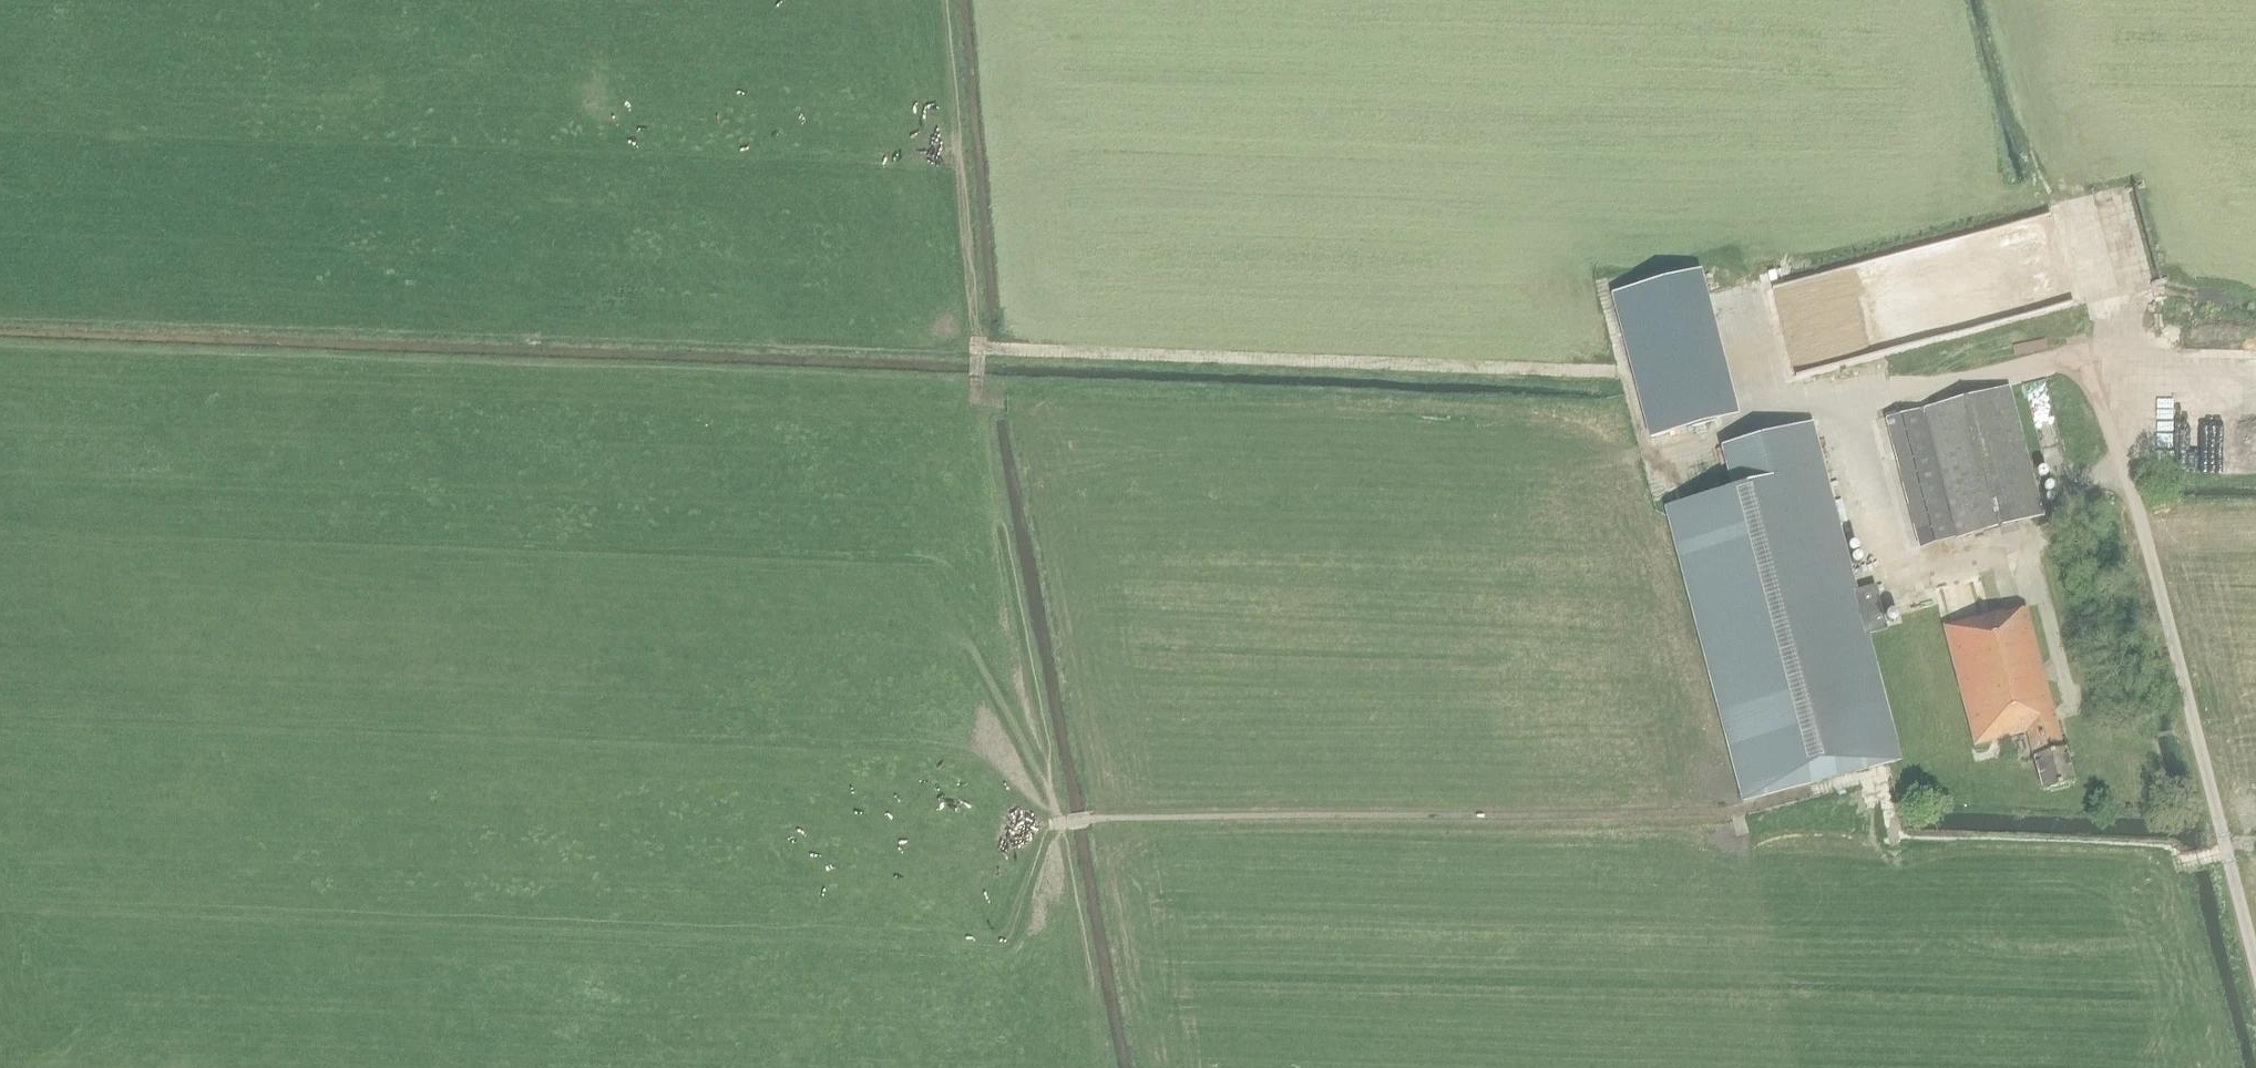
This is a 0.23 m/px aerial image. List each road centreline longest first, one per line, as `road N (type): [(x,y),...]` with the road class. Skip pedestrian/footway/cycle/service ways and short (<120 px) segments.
road 1 (track): [(1004,400),(977,398),(978,348),(1625,371)]
road 2 (track): [(2085,352),(1646,452),(1603,283)]
road 3 (unclassified): [(2255,963),(2133,489)]
road 4 (track): [(2022,111),(2045,202),(2069,207),(2107,347),(2085,352)]
road 5 (track): [(1736,811),(1882,774),(1897,855)]
road 6 (track): [(1902,594),(1851,400)]
road 7 (track): [(2255,415),(2144,341),(2107,347)]

